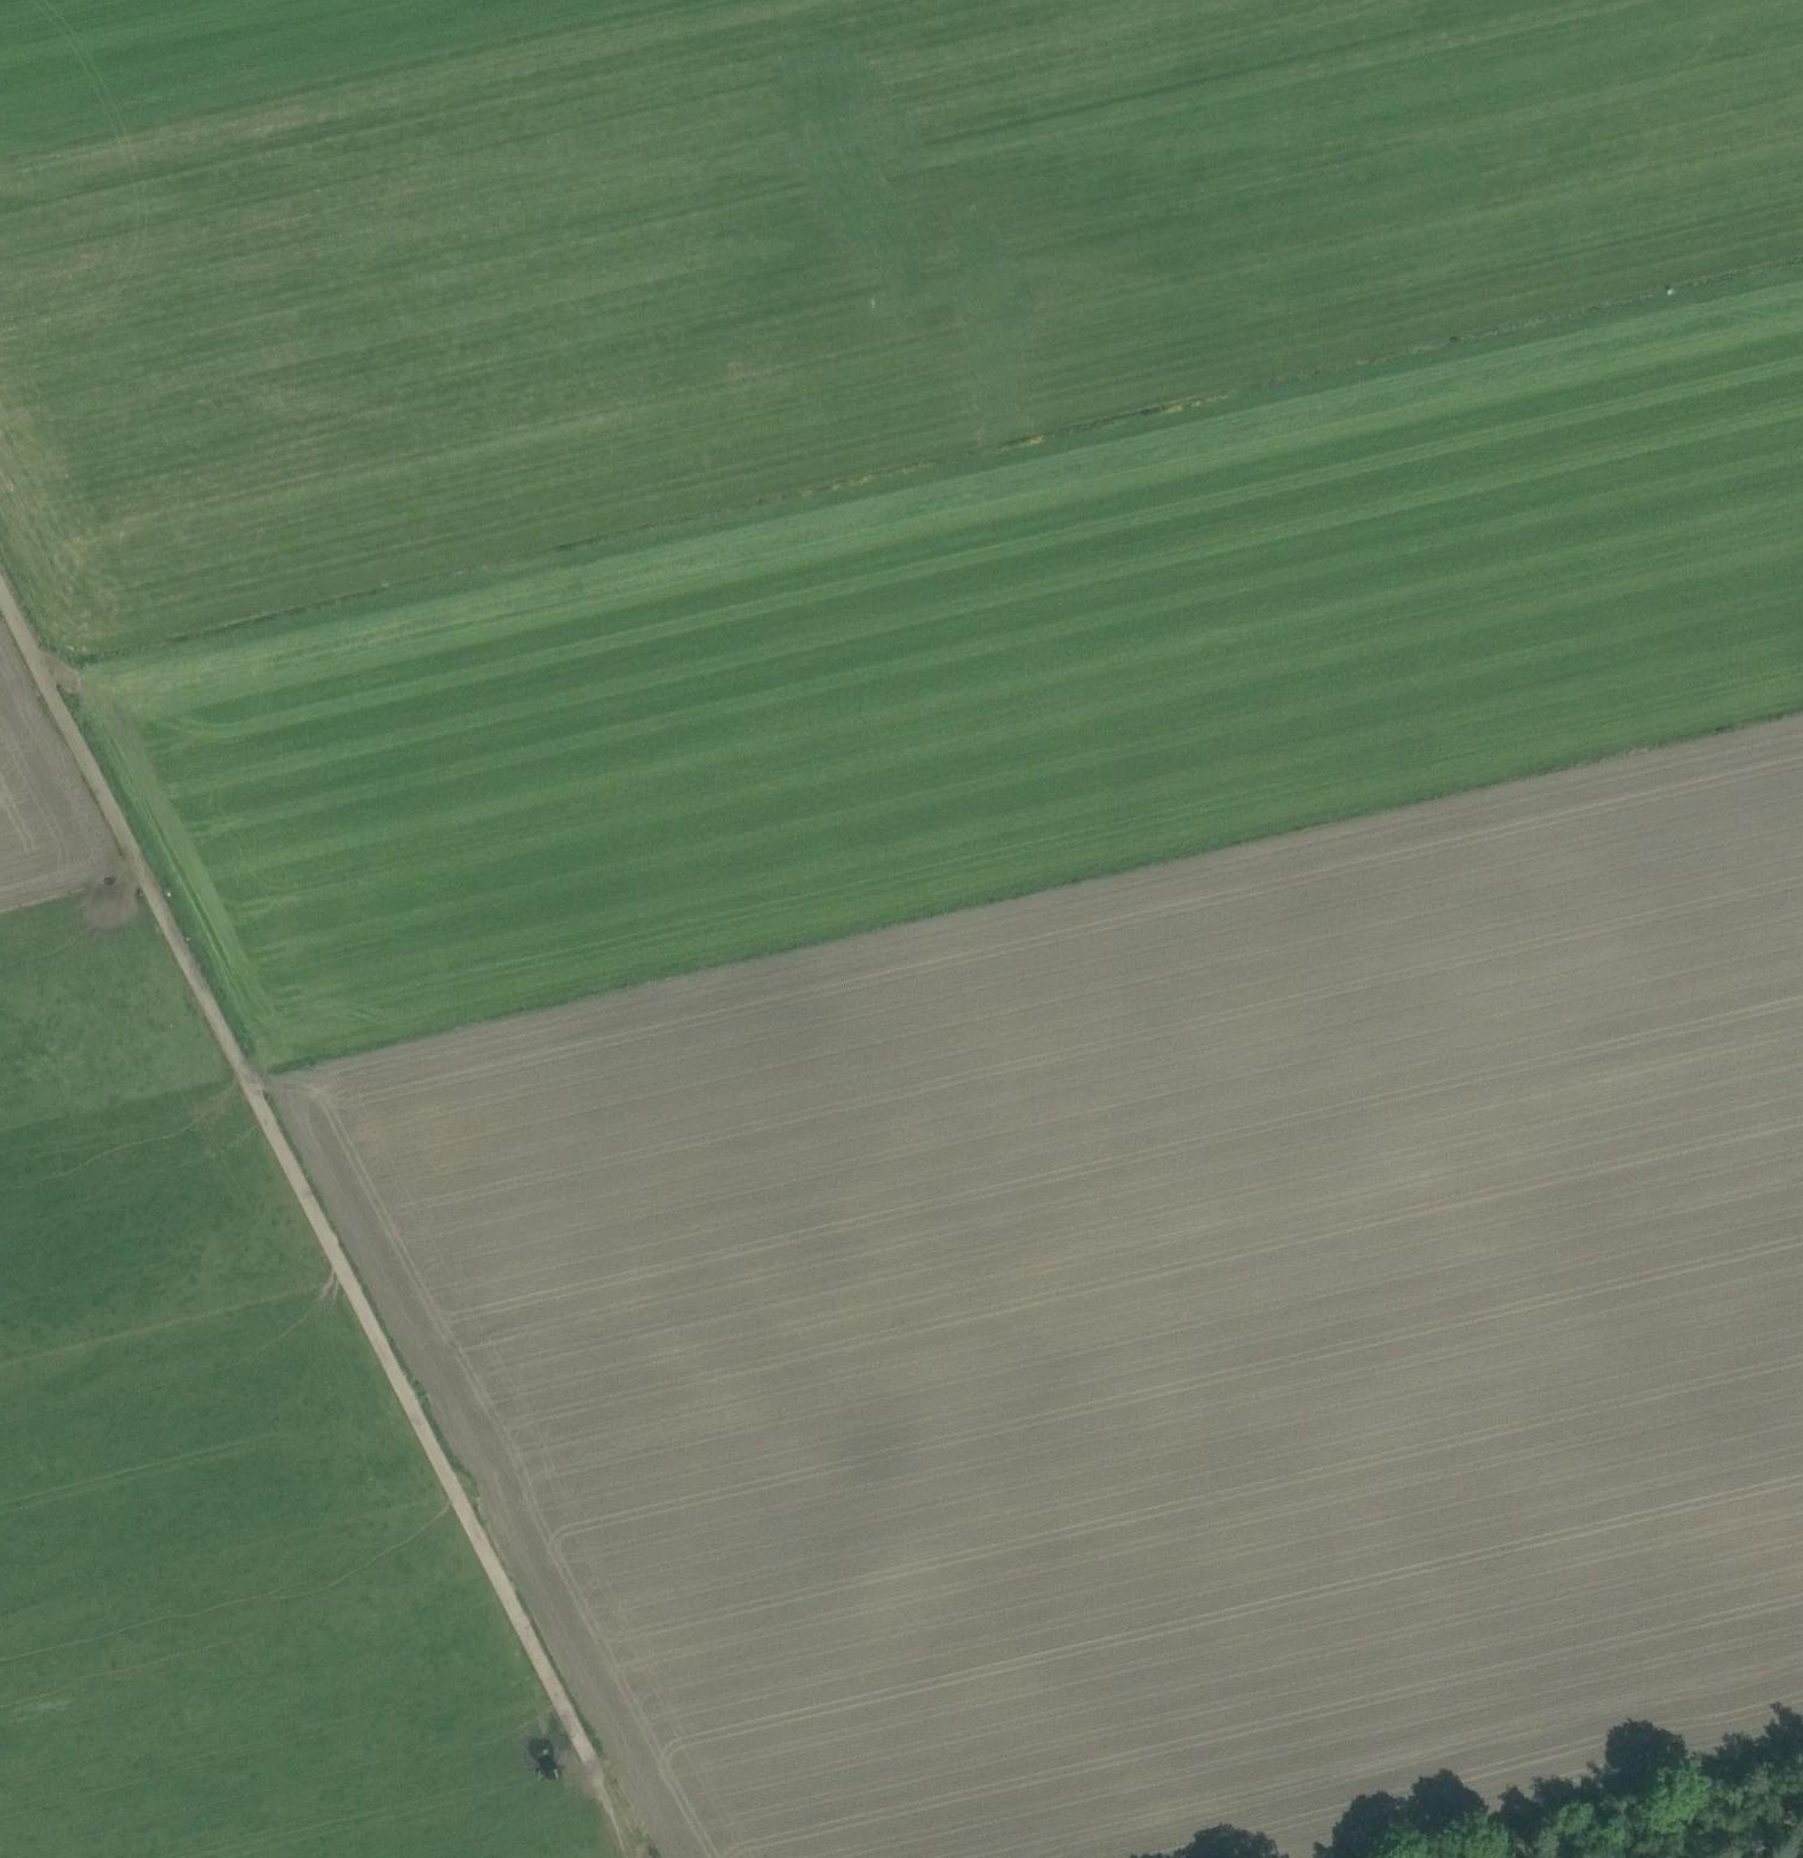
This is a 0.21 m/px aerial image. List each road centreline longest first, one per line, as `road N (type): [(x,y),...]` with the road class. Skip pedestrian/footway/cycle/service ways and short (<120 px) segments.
road 1 (track): [(652,1857),(0,592)]

